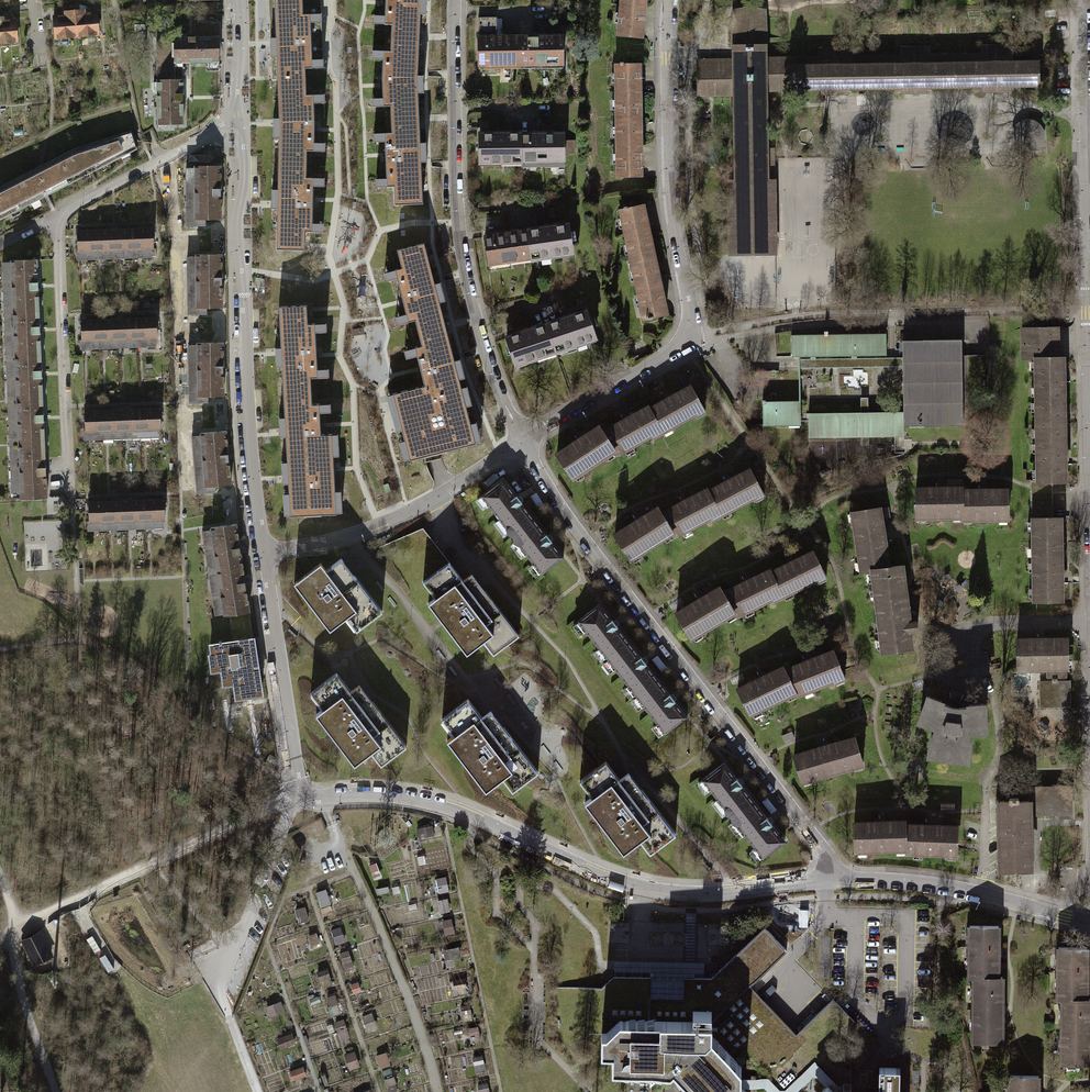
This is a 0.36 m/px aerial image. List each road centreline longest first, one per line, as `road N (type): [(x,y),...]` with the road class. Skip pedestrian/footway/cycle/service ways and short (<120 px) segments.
road 1 (residential): [(834,878),(677,894),(594,870),(441,806),(301,794)]
road 2 (residential): [(520,440),(635,606),(811,830),(834,878)]
road 3 (residential): [(1081,0),(1089,501)]
road 4 (residential): [(520,440),(492,380),(456,244),(452,0)]
road 5 (motorway): [(203,1091),(0,690)]
road 6 (residential): [(668,0),(666,135),(688,337)]
road 7 (motorway): [(0,789),(152,1091)]
road 8 (track): [(15,931),(301,794)]
road 9 (residential): [(266,551),(346,536),(408,512),(520,440)]
road 10 (track): [(296,776),(277,776),(221,747),(143,673),(76,636)]
road 11 (residential): [(50,218),(66,482)]
road 12 (residential): [(1089,923),(965,887),(834,878)]
road 13 (residential): [(244,292),(249,425),(266,551)]
road 14 (residential): [(266,551),(267,601),(301,794)]
road 15 (residential): [(238,112),(203,141),(50,218)]
road 16 (residential): [(520,440),(688,337)]
road 17 (residential): [(238,112),(245,130),(237,239),(244,292)]
road 18 (track): [(56,1091),(20,991),(15,931)]

